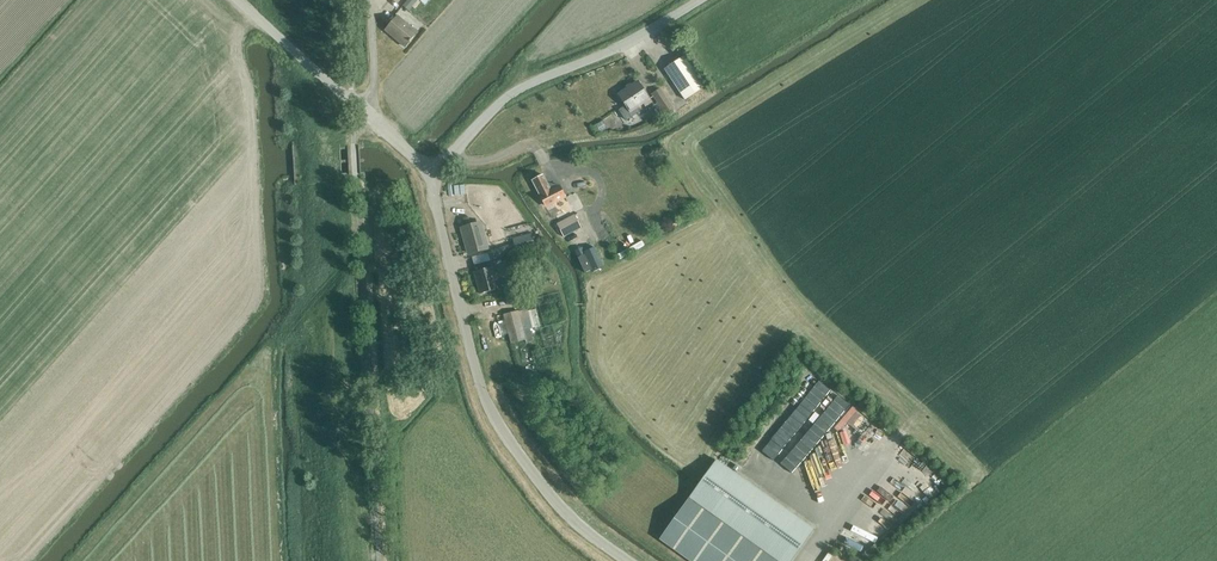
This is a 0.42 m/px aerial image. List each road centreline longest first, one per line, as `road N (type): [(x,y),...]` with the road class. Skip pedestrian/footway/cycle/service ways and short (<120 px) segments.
road 1 (unclassified): [(630,560),(586,531),(497,425),(478,380),(428,172)]
road 2 (unclassified): [(428,172),(510,93),(618,45),(691,0)]
road 3 (unclassified): [(361,108),(237,0)]
road 4 (track): [(263,355),(359,244)]

